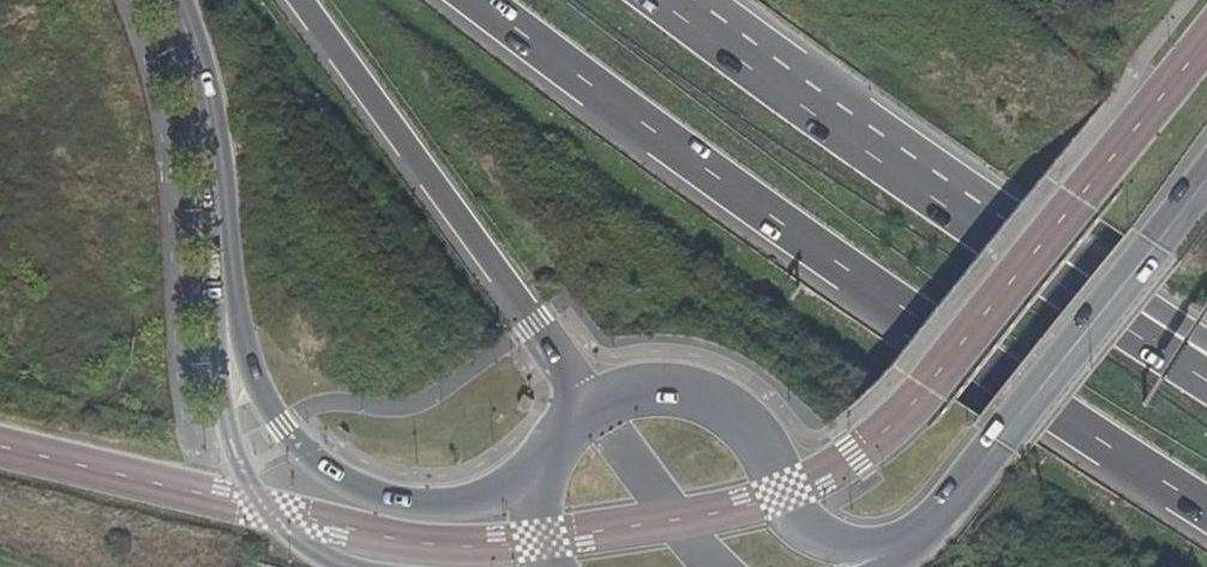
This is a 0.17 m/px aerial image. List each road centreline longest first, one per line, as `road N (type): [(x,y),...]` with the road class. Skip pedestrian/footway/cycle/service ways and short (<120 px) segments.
road 1 (trunk): [(481,0),(904,312),(1206,509)]
road 2 (trunk): [(1110,306),(687,0)]
road 3 (trunk): [(298,0),(595,408)]
road 4 (secondary): [(945,517),(875,547),(814,535),(784,495),(757,435),(733,414),(691,394),(645,391),(595,408)]
road 5 (secondary): [(550,454),(475,501),(412,503),(371,493),(335,475),(292,434),(228,313)]
road 6 (secondary): [(945,517),(1206,181)]
road 7 (secondary): [(176,0),(197,43),(214,133),(228,313)]
road 8 (secondary): [(228,313),(224,403),(237,459),(261,508),(306,547),(352,566)]
road 9 (trunk): [(1206,386),(1110,306)]

